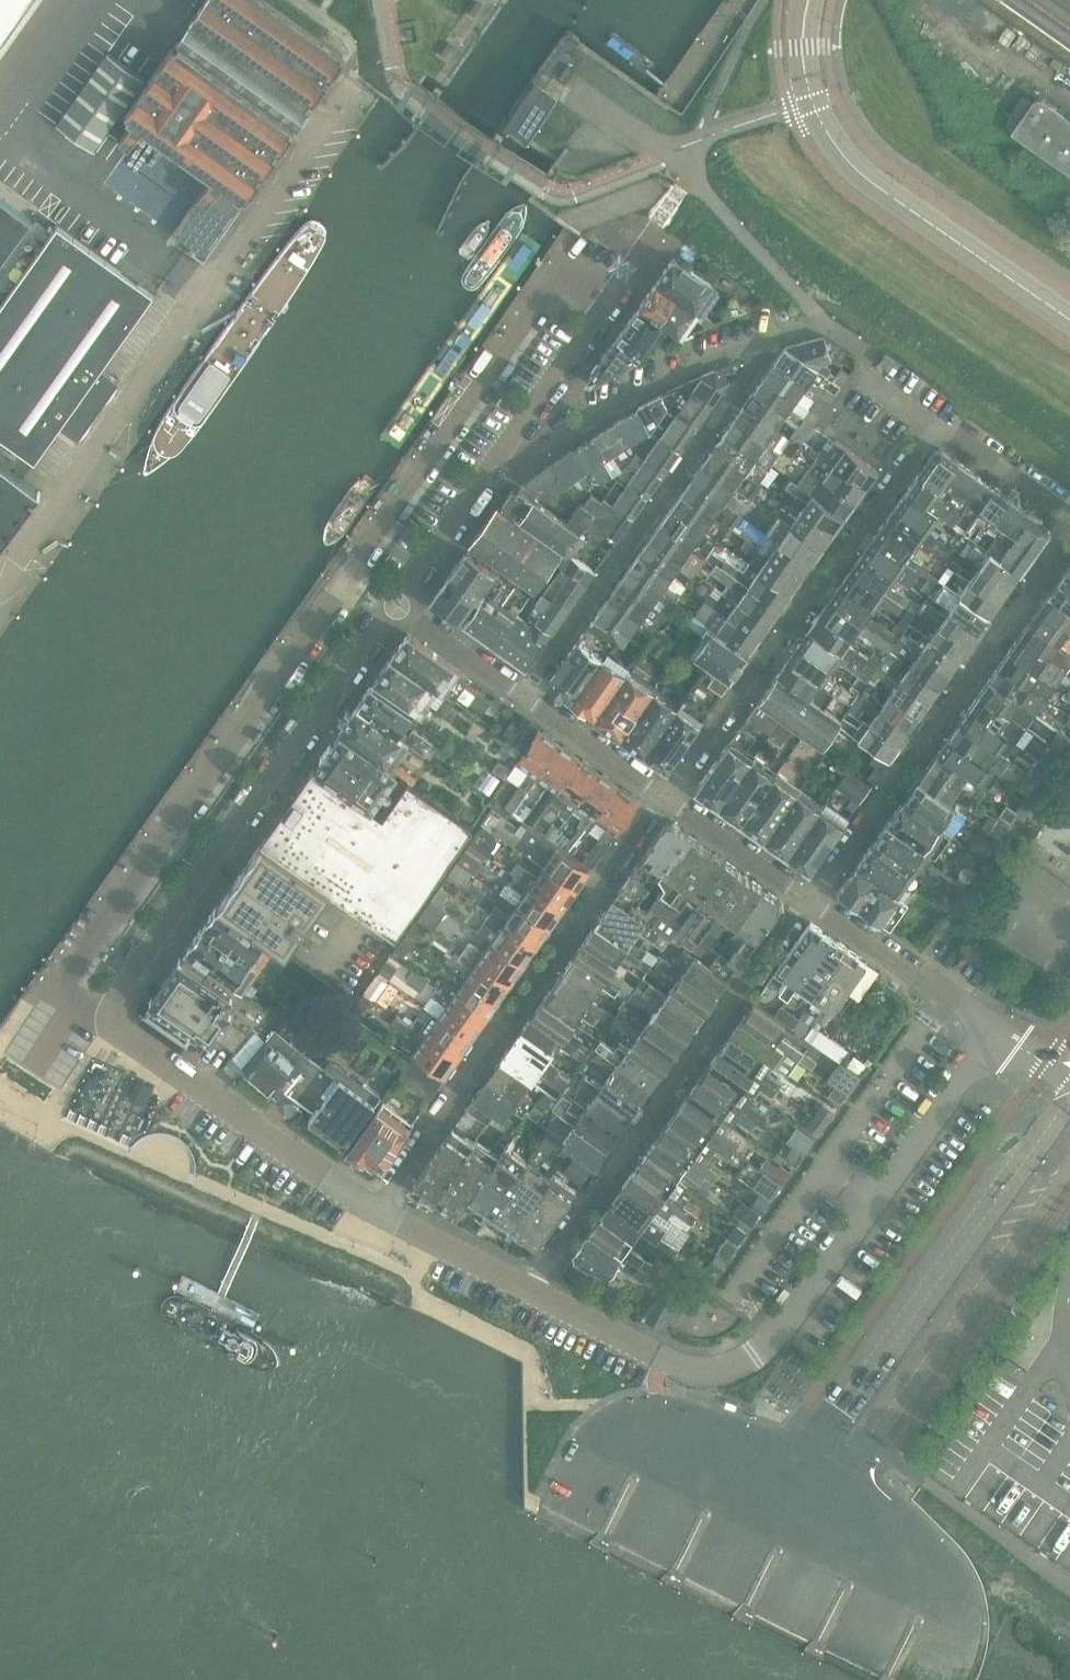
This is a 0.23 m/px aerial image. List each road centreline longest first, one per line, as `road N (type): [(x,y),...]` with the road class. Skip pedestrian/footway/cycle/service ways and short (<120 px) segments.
road 1 (residential): [(99,1020),(57,990),(565,261)]
road 2 (residential): [(531,1288),(696,1374),(736,1369),(773,1339),(994,1033)]
road 3 (unclassified): [(0,587),(361,79)]
road 4 (residential): [(1069,520),(936,427),(663,794)]
road 5 (residential): [(99,1020),(396,602)]
road 6 (residential): [(376,1210),(663,794)]
road 7 (residential): [(531,1288),(805,899)]
road 8 (residential): [(805,899),(838,867),(1069,534)]
road 9 (secondary): [(813,0),(805,62),(812,97),(842,154),(871,187),(1069,315)]
road 10 (secondary): [(1069,1101),(841,1411)]
road 11 (residential): [(498,455),(521,457),(730,352),(824,323)]
road 12 (residential): [(376,1210),(99,1020)]
road 13 (secondary): [(872,1434),(1069,1168)]
road 14 (residential): [(396,602),(663,794)]
road 15 (residential): [(498,455),(612,293),(565,261)]
road 16 (residential): [(994,1033),(805,899)]
road 17 (residential): [(396,602),(498,455)]
road 18 (residential): [(663,794),(805,899)]
road 19 (residential): [(531,1288),(376,1210)]

